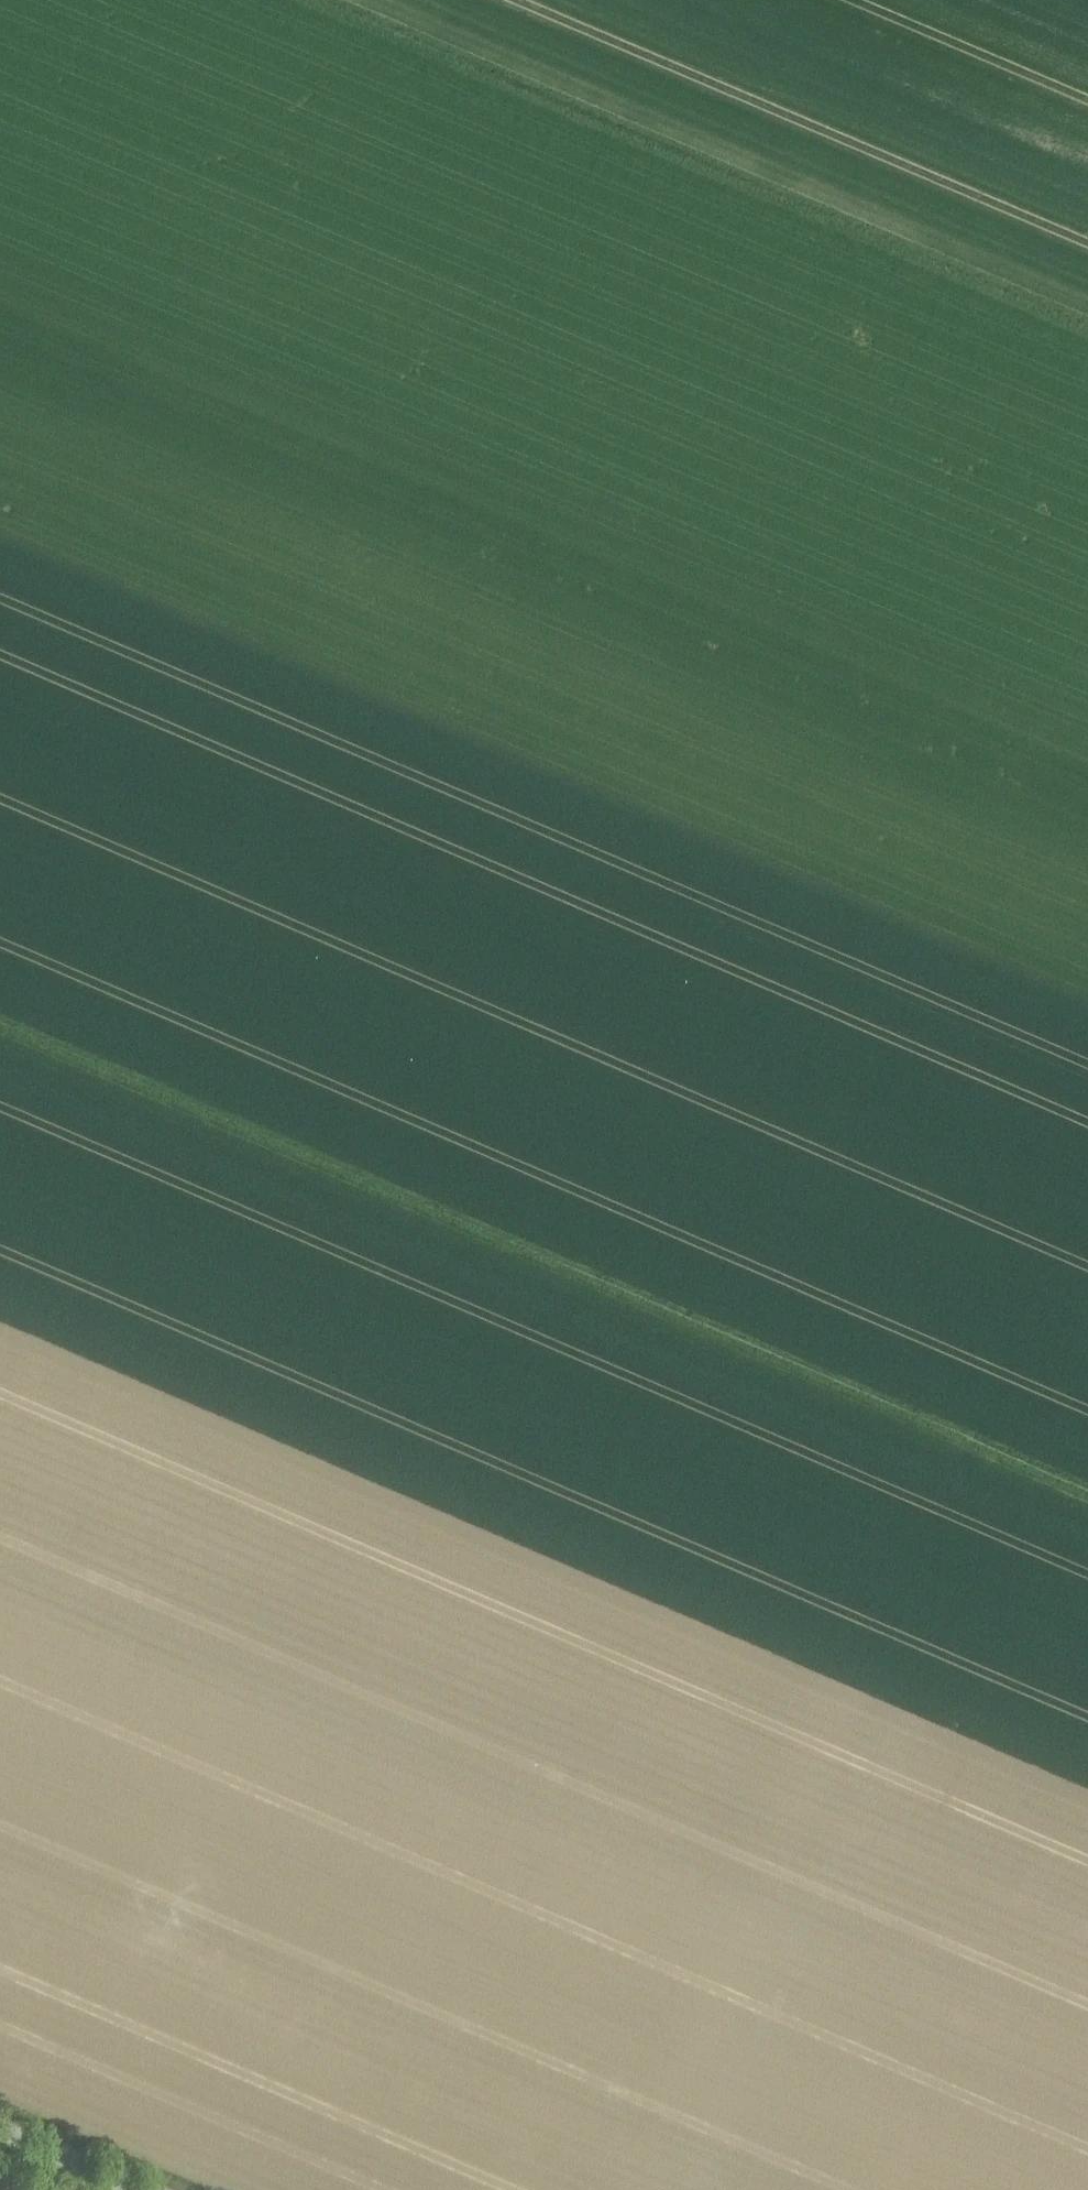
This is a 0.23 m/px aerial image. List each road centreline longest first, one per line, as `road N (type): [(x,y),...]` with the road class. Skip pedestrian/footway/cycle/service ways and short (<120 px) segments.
road 1 (tertiary): [(151,2189),(0,2125)]

